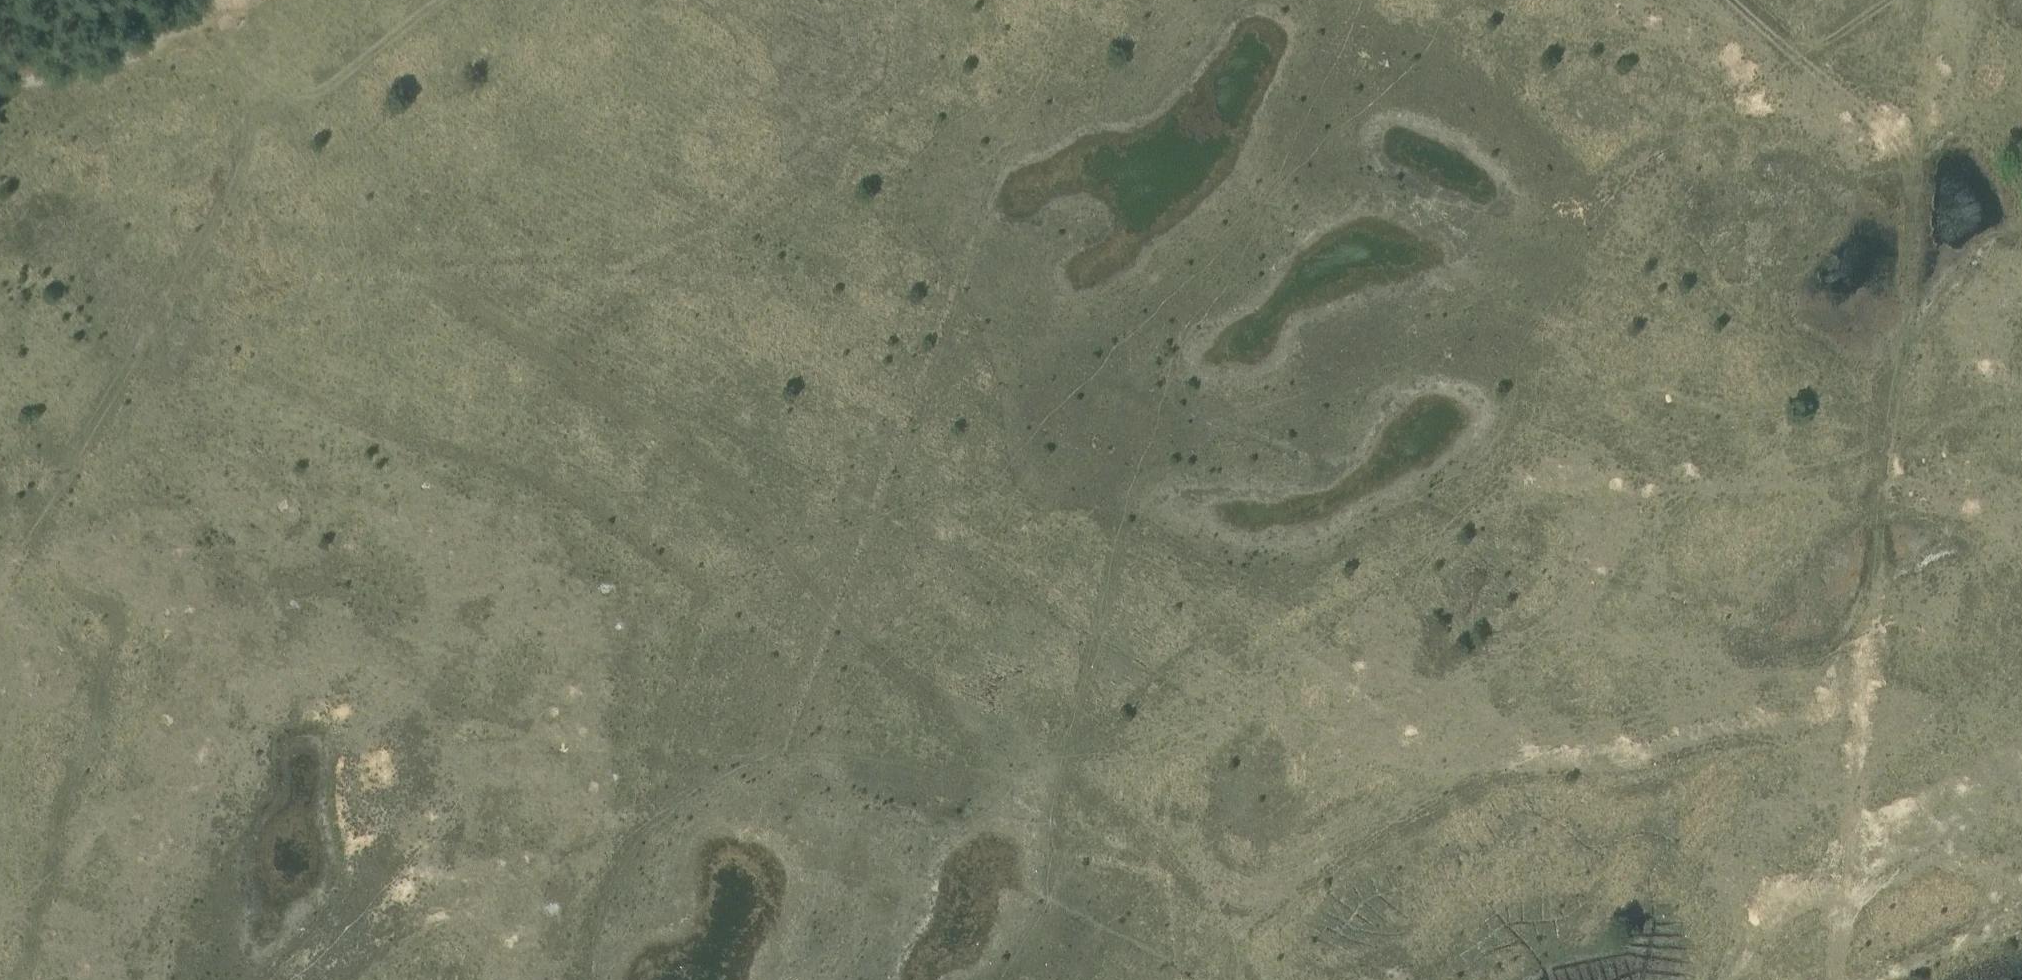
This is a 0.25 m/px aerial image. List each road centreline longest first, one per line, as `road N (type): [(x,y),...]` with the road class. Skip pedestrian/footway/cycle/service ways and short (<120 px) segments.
road 1 (track): [(0,76),(141,52),(210,0)]

